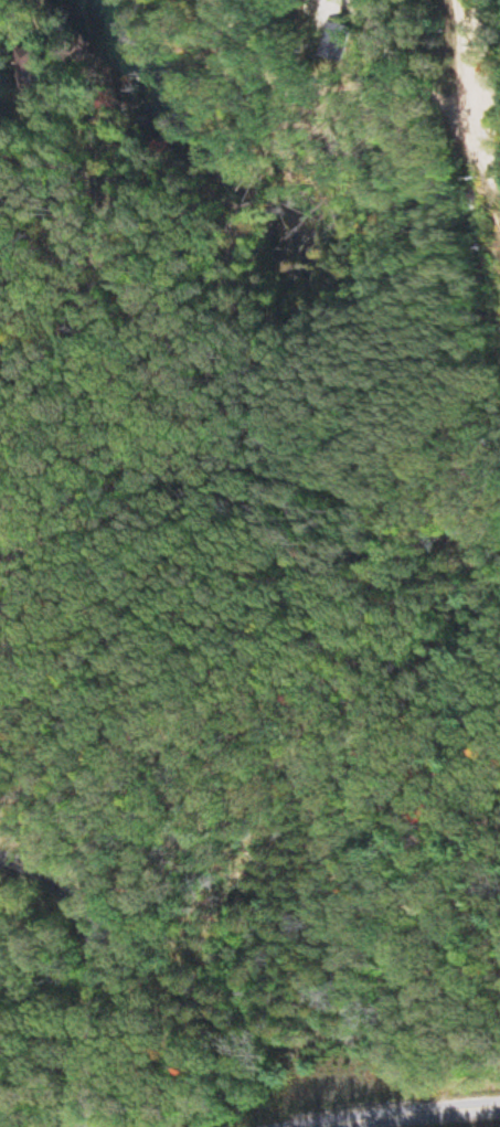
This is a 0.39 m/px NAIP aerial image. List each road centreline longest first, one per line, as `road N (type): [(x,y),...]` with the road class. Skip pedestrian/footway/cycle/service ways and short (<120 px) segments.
road 1 (residential): [(96,1126),(92,967),(47,872),(0,863)]
road 2 (residential): [(362,1126),(499,1110)]

